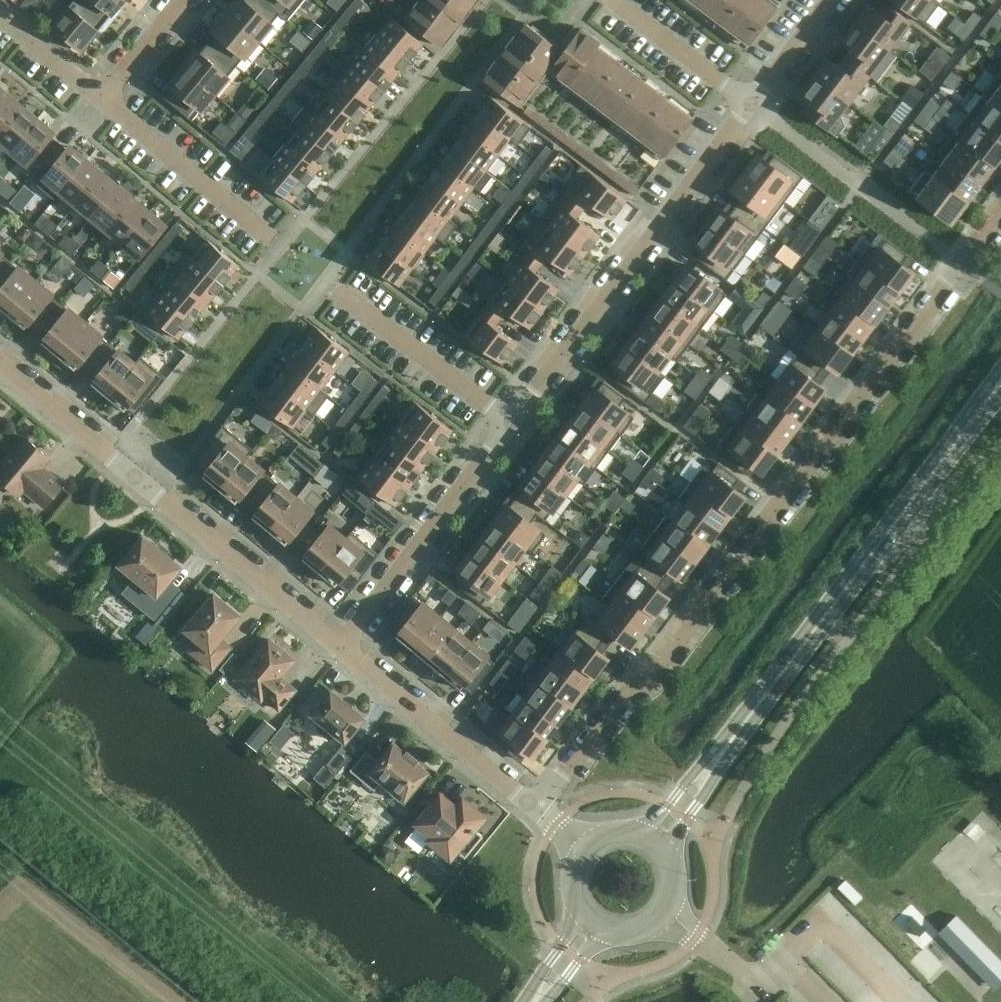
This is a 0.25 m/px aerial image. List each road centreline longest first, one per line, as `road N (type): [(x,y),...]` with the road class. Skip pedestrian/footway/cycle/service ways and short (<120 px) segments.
road 1 (residential): [(1000,211),(665,661),(624,699),(536,811)]
road 2 (residential): [(340,647),(751,103)]
road 3 (tertiary): [(656,840),(1000,381)]
road 4 (unclassified): [(340,647),(0,365)]
road 5 (unclassified): [(536,811),(340,647)]
road 6 (residential): [(101,97),(273,239)]
road 7 (residential): [(615,0),(751,103)]
road 8 (tertiary): [(594,923),(632,933),(666,913),(676,874),(656,840)]
road 9 (residential): [(0,14),(101,97)]
road 10 (residential): [(751,103),(829,0)]
road 11 (residential): [(101,97),(182,0)]

